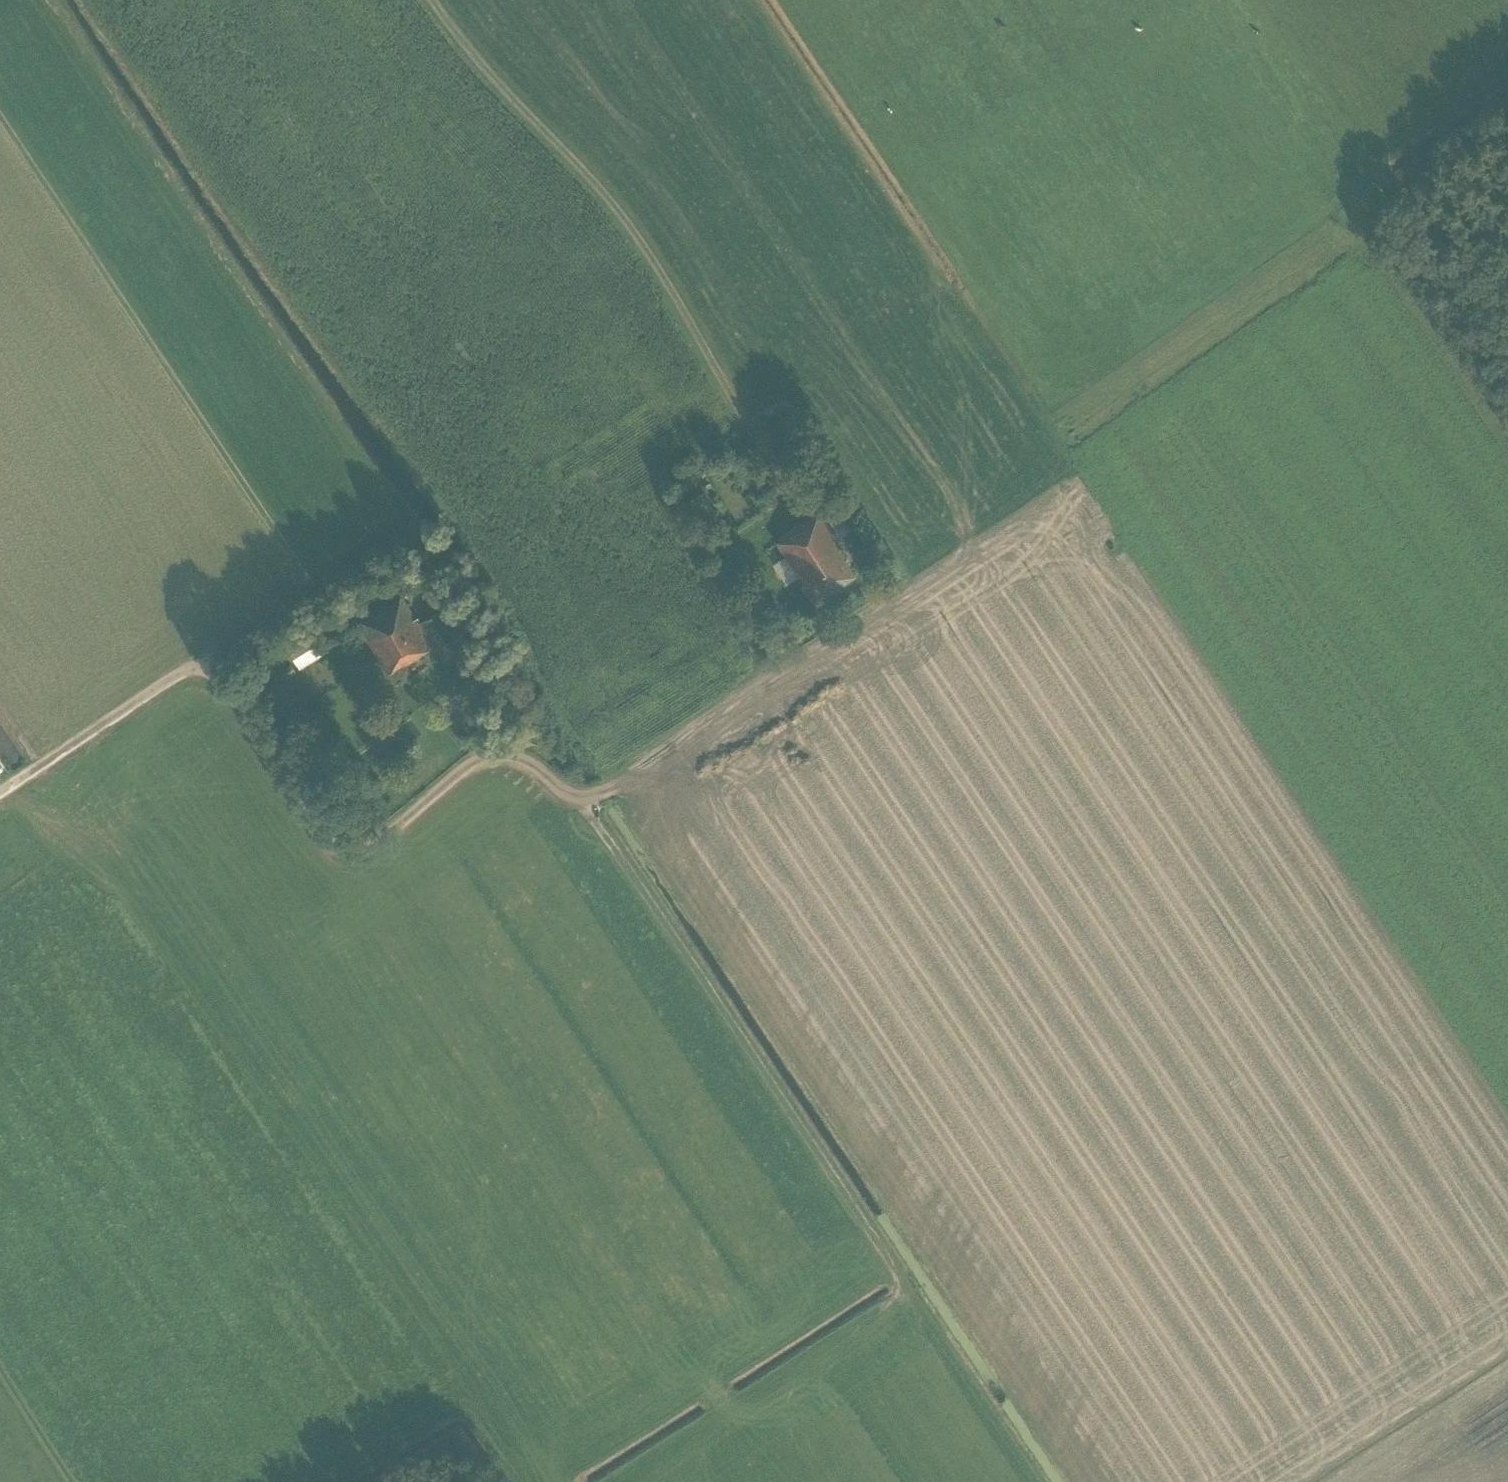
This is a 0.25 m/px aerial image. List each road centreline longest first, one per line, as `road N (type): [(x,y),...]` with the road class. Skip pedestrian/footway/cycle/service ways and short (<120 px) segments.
road 1 (track): [(1064,495),(593,795),(571,794),(525,758),(491,753),(349,857),(209,656),(0,791)]

